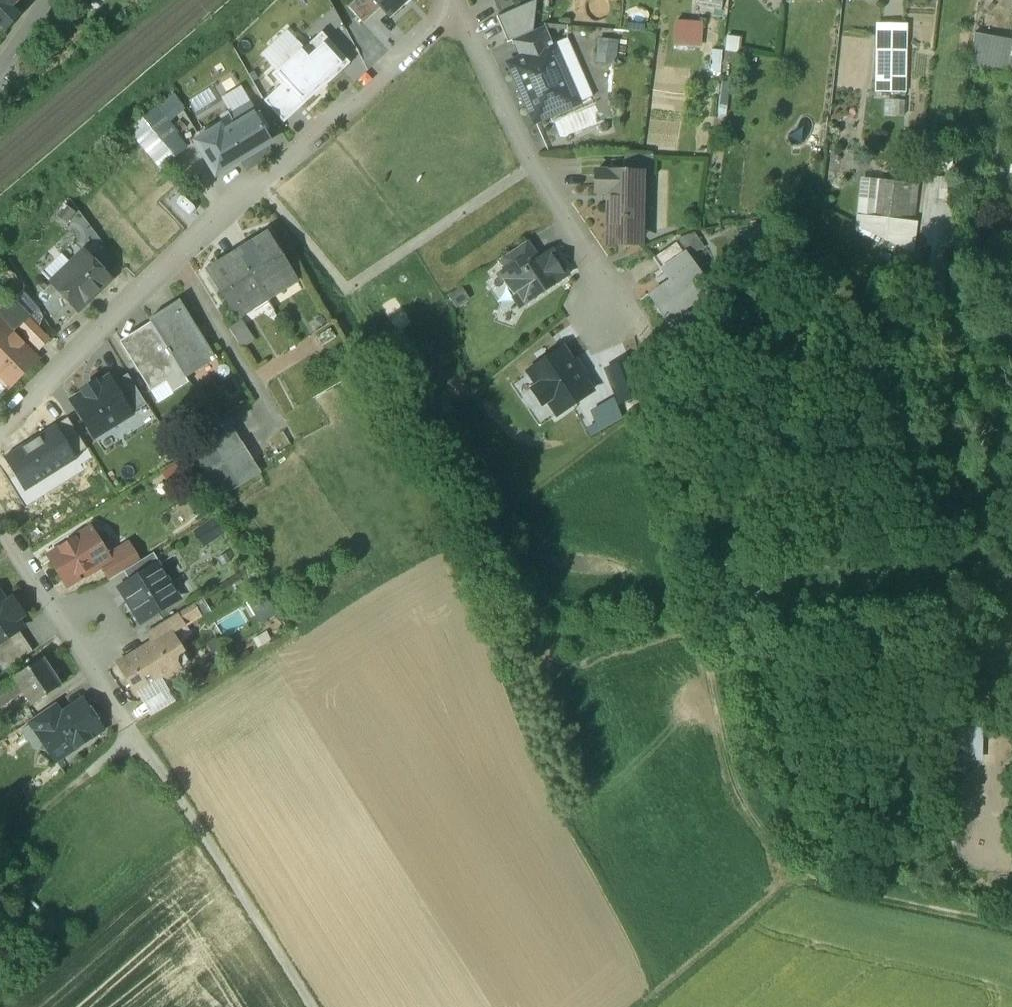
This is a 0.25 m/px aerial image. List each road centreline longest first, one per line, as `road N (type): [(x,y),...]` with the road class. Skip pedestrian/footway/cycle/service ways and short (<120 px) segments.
road 1 (residential): [(456,3),(173,256),(0,426)]
road 2 (track): [(807,885),(739,797),(651,348),(612,316)]
road 3 (track): [(649,1006),(797,884),(1011,925)]
road 4 (track): [(133,734),(470,536)]
road 5 (residential): [(456,3),(532,164),(593,262),(612,316)]
road 6 (track): [(315,1006),(133,734)]
road 7 (track): [(136,740),(0,848)]
road 8 (residential): [(0,522),(48,601),(93,628)]

